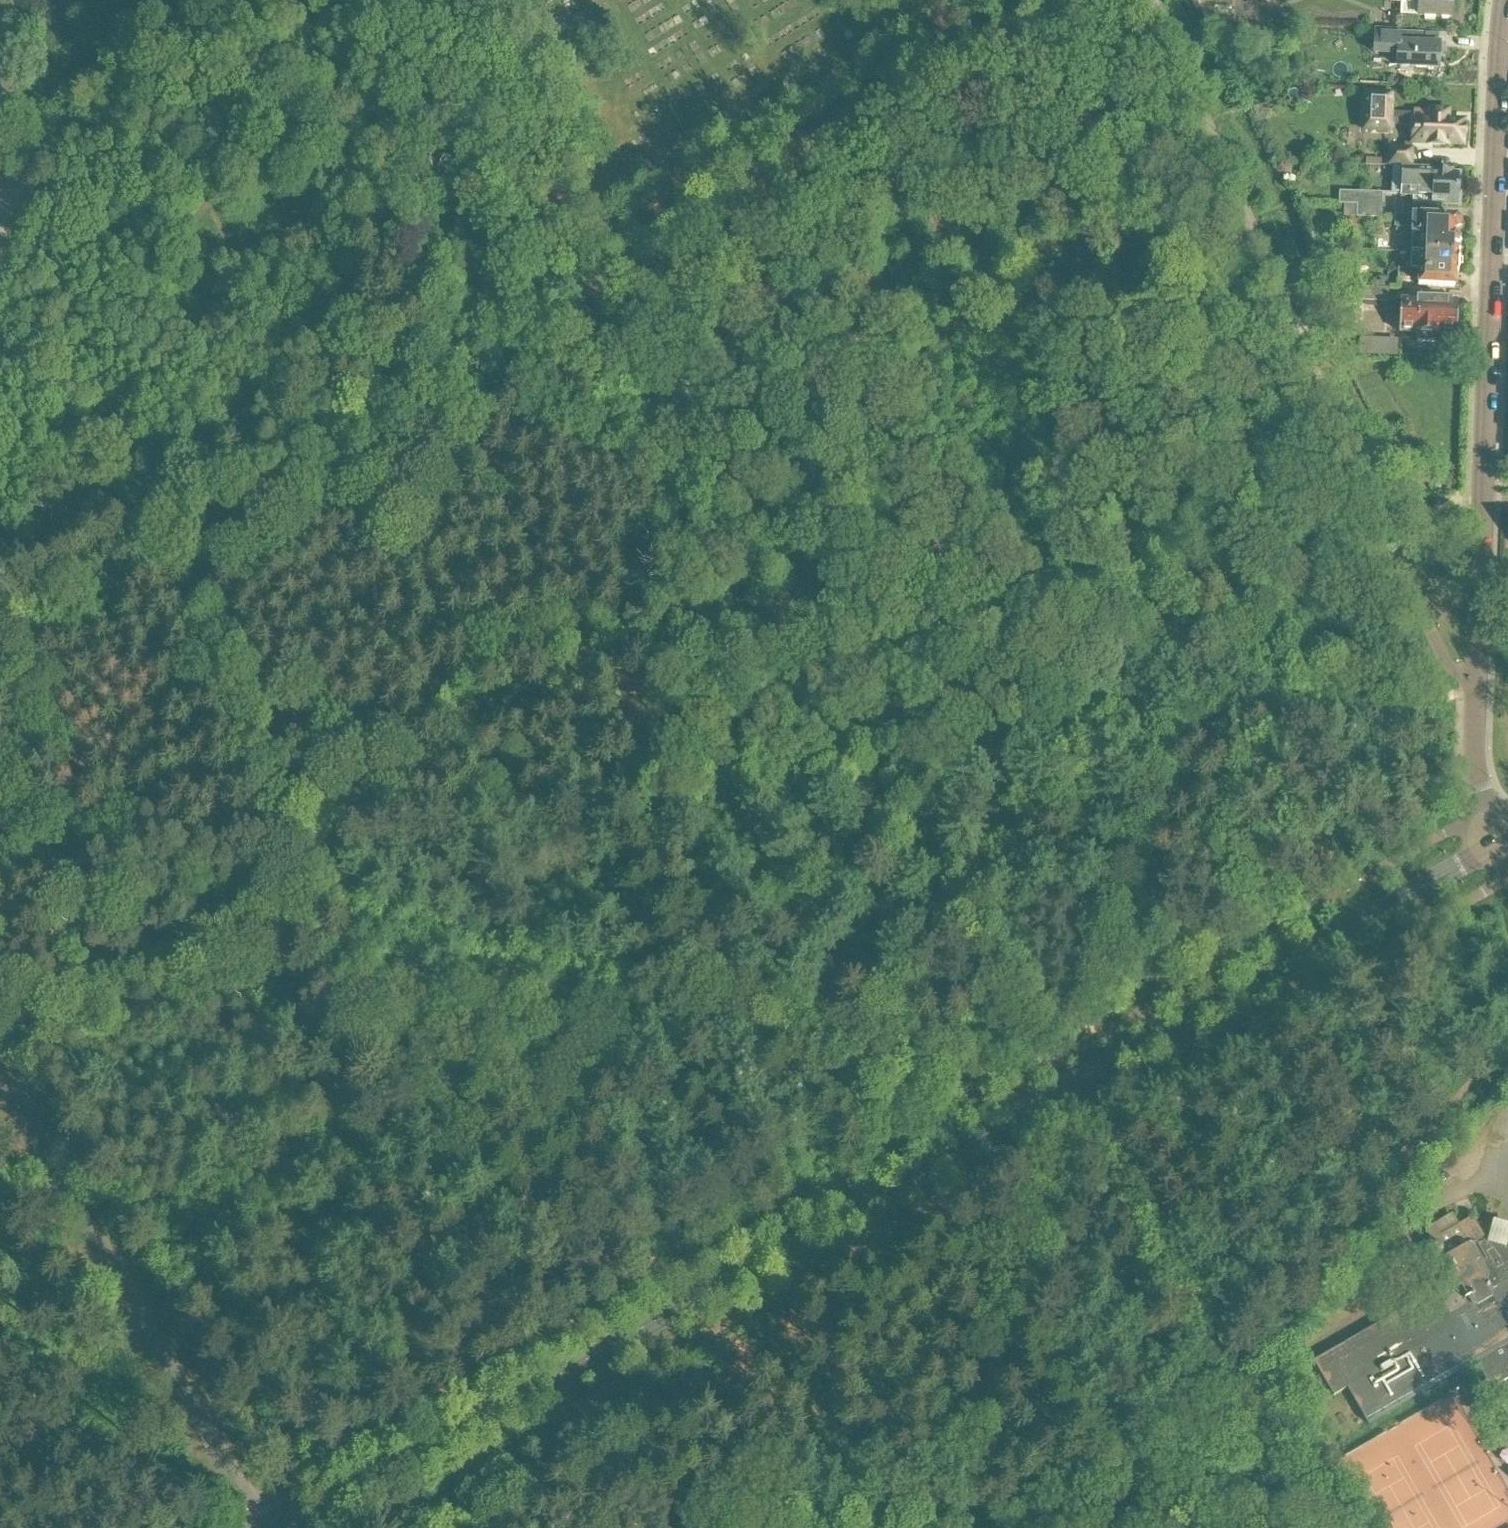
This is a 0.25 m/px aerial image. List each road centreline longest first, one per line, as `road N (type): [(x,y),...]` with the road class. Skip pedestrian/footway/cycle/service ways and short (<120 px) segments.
road 1 (tertiary): [(1503,839),(287,1527)]
road 2 (residential): [(1506,0),(1474,767),(1503,839)]
road 3 (unclassified): [(0,1081),(265,1527)]
road 4 (track): [(1244,1138),(1383,1178)]
road 5 (track): [(1106,1098),(1244,1138)]

